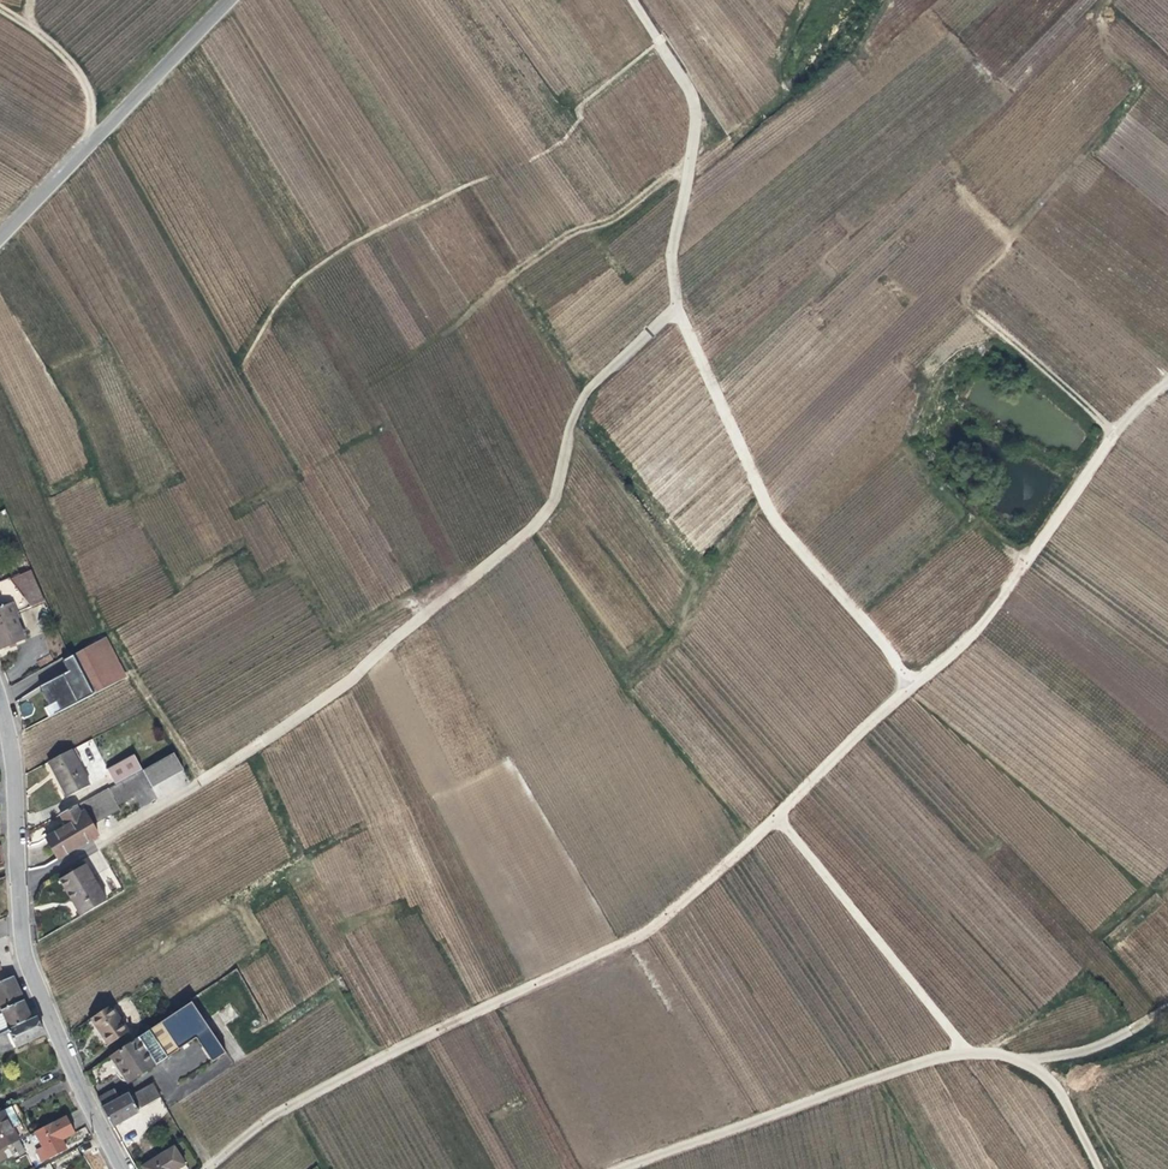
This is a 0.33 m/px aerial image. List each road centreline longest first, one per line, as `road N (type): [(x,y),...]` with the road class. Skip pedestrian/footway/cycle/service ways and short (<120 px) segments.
road 1 (track): [(213,1168),(259,1128),(658,923),(987,627),(1060,506),(1167,391)]
road 2 (track): [(640,0),(691,96),(677,297),(658,335),(592,387),(556,500),(493,566),(233,765),(20,886)]
road 3 (track): [(628,1168),(911,1064),(981,1050),(1027,1060),(1167,1011)]
road 4 (tertiary): [(126,1168),(29,962),(15,745),(0,697)]
road 5 (track): [(909,690),(853,607),(771,514),(685,333),(677,297)]
road 6 (tertiary): [(0,239),(234,0)]
road 7 (track): [(90,147),(84,84),(60,50),(0,5)]
road 8 (track): [(1027,1060),(1058,1086),(1101,1168)]

